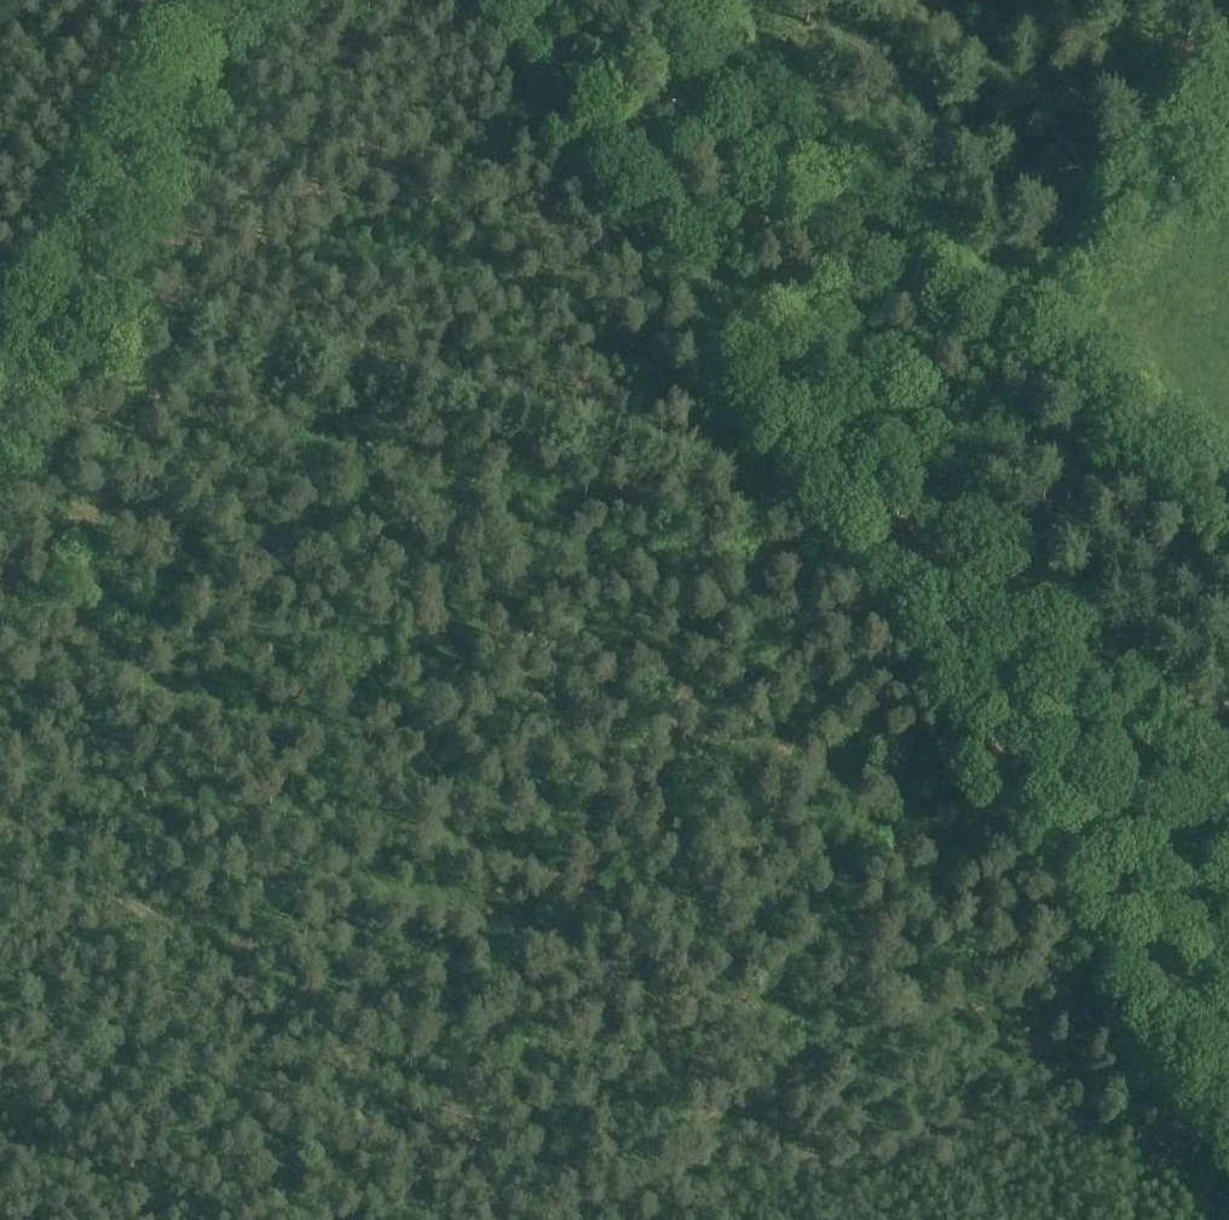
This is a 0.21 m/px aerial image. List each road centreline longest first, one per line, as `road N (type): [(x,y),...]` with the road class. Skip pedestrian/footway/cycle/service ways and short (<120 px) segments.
road 1 (track): [(397,1219),(814,445)]
road 2 (track): [(1228,1085),(814,445)]
road 3 (track): [(494,1219),(458,1109),(0,819)]
road 4 (track): [(522,0),(814,445)]
road 5 (track): [(240,0),(0,425)]

